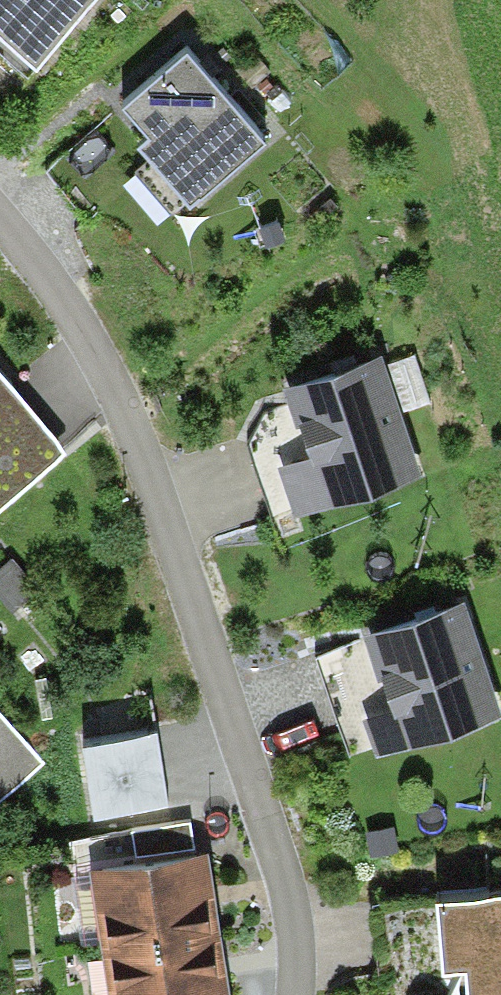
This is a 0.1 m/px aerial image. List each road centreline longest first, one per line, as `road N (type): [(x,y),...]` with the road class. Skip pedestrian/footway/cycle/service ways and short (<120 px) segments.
road 1 (residential): [(293,994),(291,919),(270,832),(145,479),(96,355),(0,219)]

